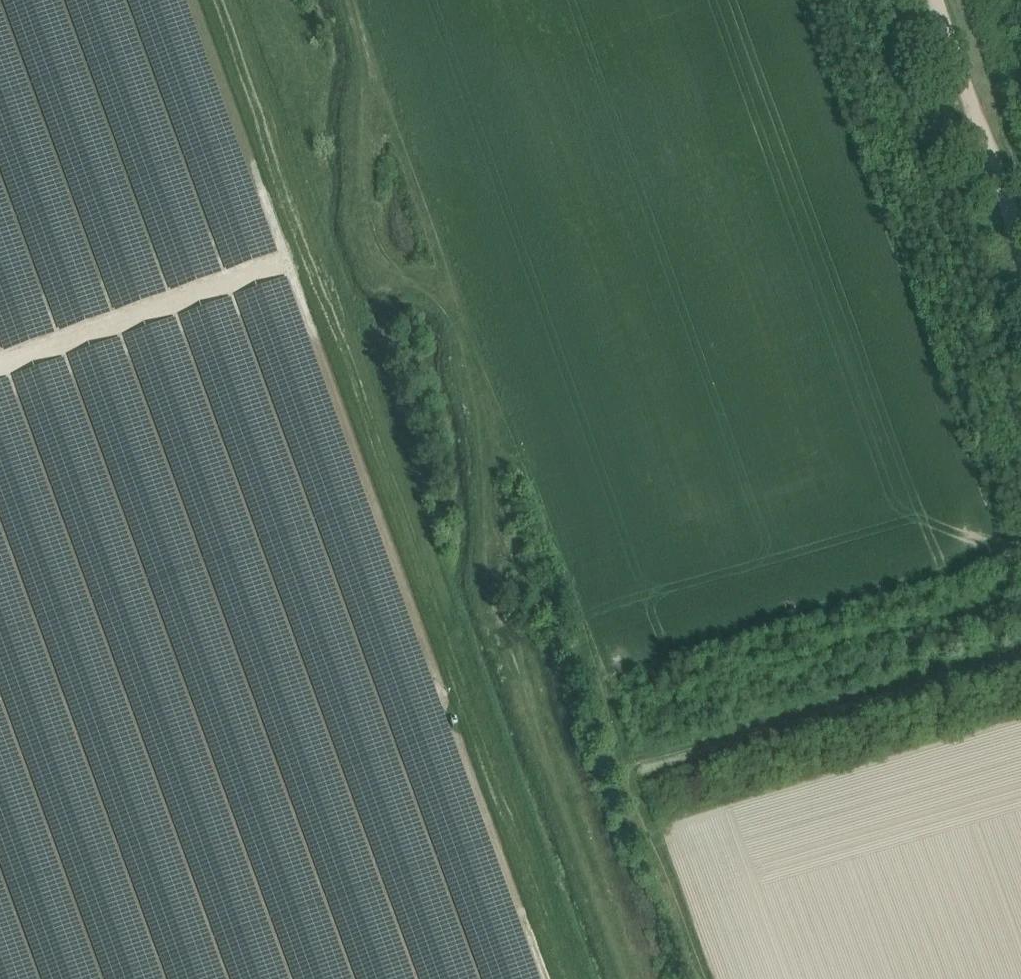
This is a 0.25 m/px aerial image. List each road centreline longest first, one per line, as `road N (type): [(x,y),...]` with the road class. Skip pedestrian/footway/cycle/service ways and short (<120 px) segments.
road 1 (track): [(559,789),(1020,650)]
road 2 (track): [(936,0),(1020,237)]

